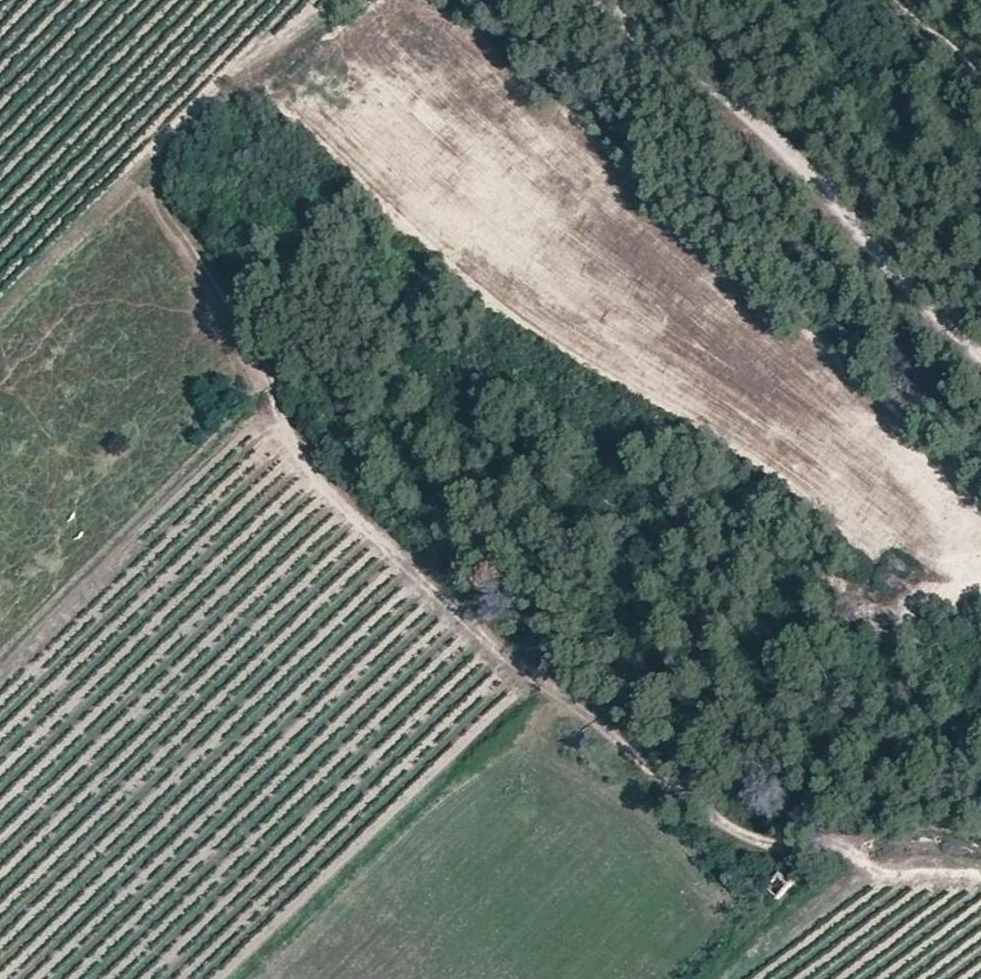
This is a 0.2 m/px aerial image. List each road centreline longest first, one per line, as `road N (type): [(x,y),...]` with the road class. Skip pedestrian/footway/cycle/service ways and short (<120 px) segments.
road 1 (track): [(980,360),(909,303),(828,203),(725,101),(596,0)]

